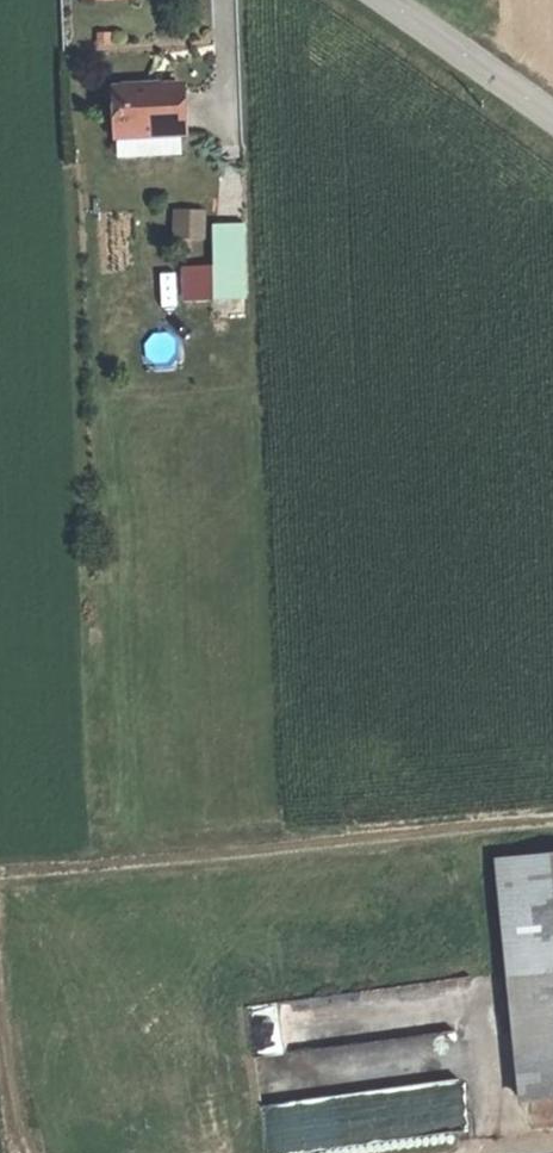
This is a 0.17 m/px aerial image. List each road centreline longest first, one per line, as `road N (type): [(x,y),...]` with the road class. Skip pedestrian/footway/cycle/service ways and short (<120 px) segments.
road 1 (track): [(0,877),(552,822)]
road 2 (tertiary): [(552,124),(382,0)]

